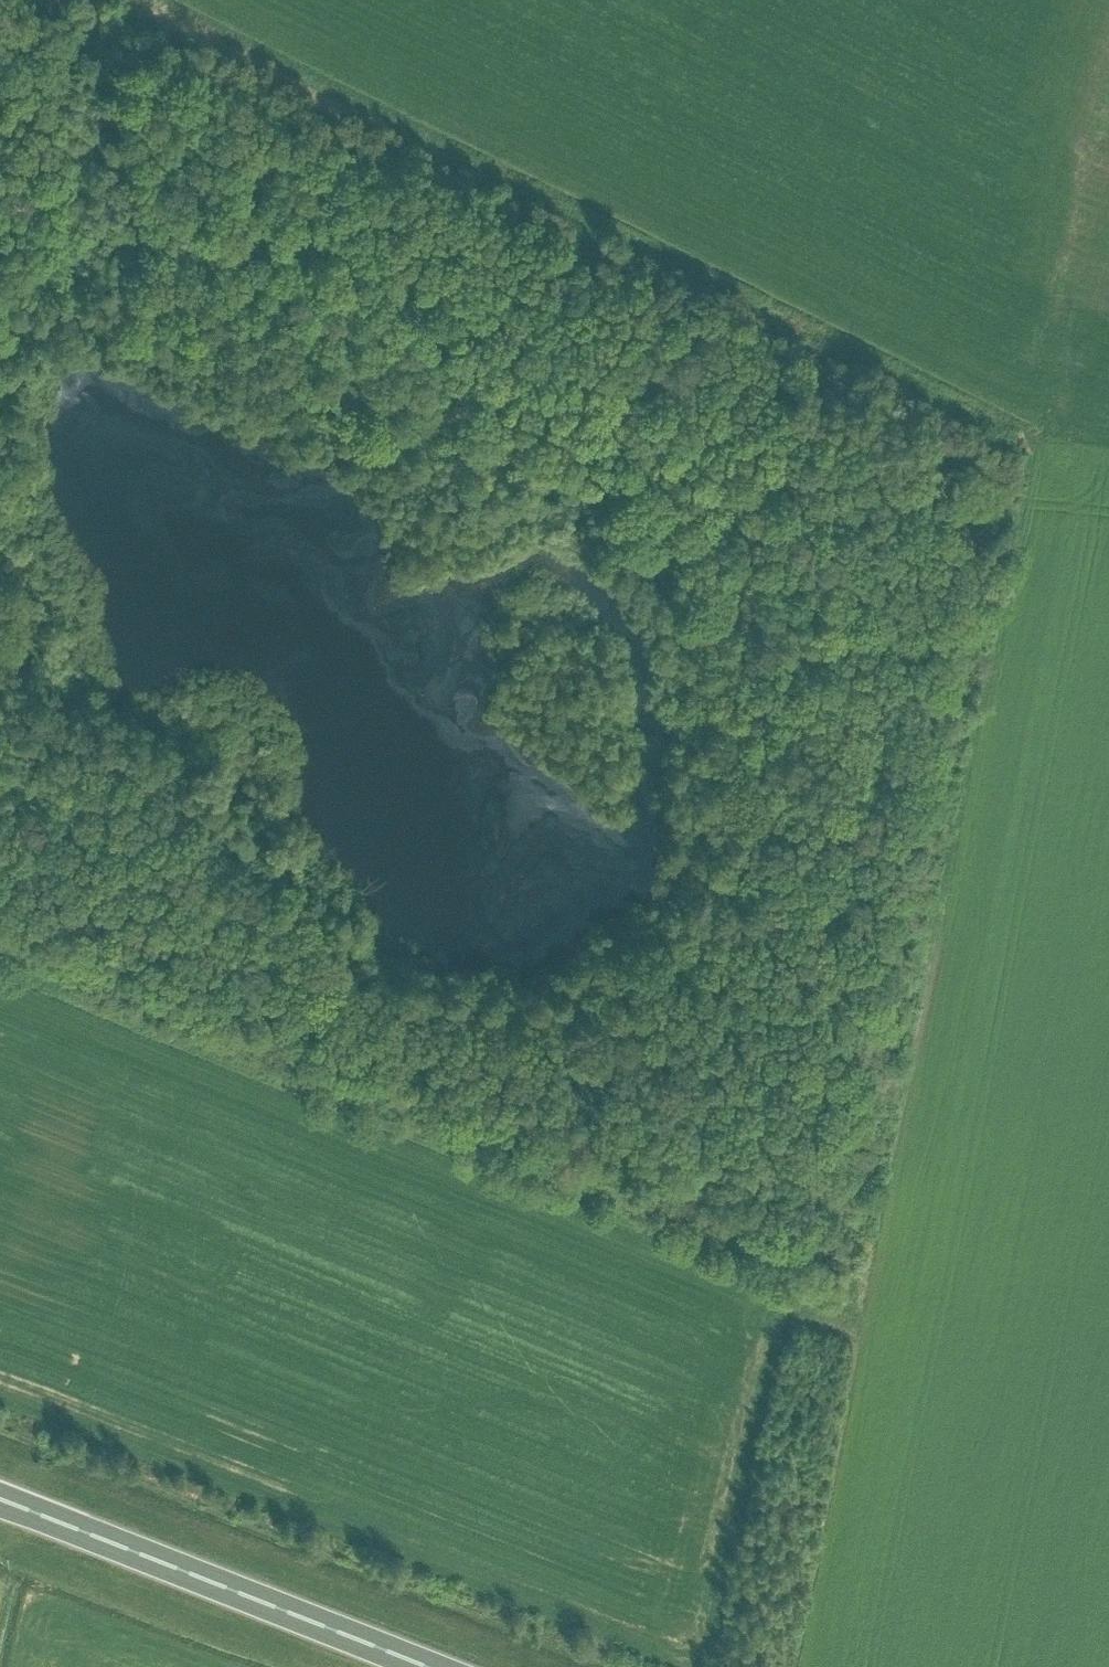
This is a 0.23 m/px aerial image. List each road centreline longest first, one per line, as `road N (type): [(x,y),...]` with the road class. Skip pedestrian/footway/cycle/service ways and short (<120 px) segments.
road 1 (trunk): [(436,1666),(0,1497)]

